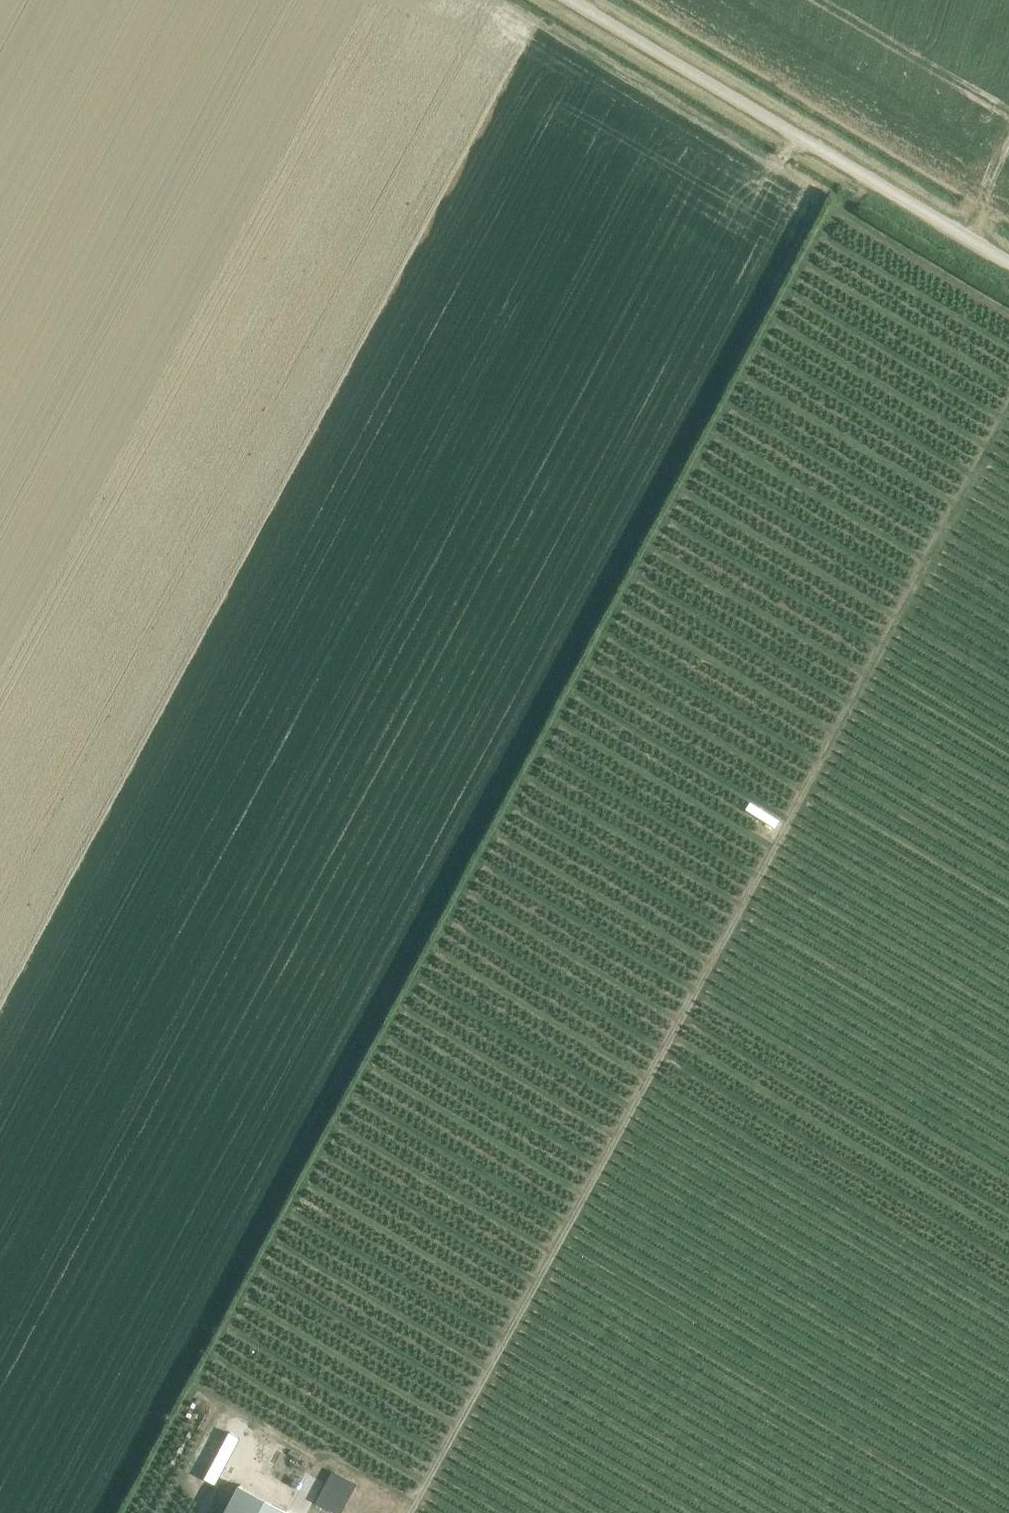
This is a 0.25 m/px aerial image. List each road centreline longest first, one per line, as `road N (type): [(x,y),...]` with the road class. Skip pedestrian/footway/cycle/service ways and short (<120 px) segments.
road 1 (unclassified): [(1008,262),(570,0)]

